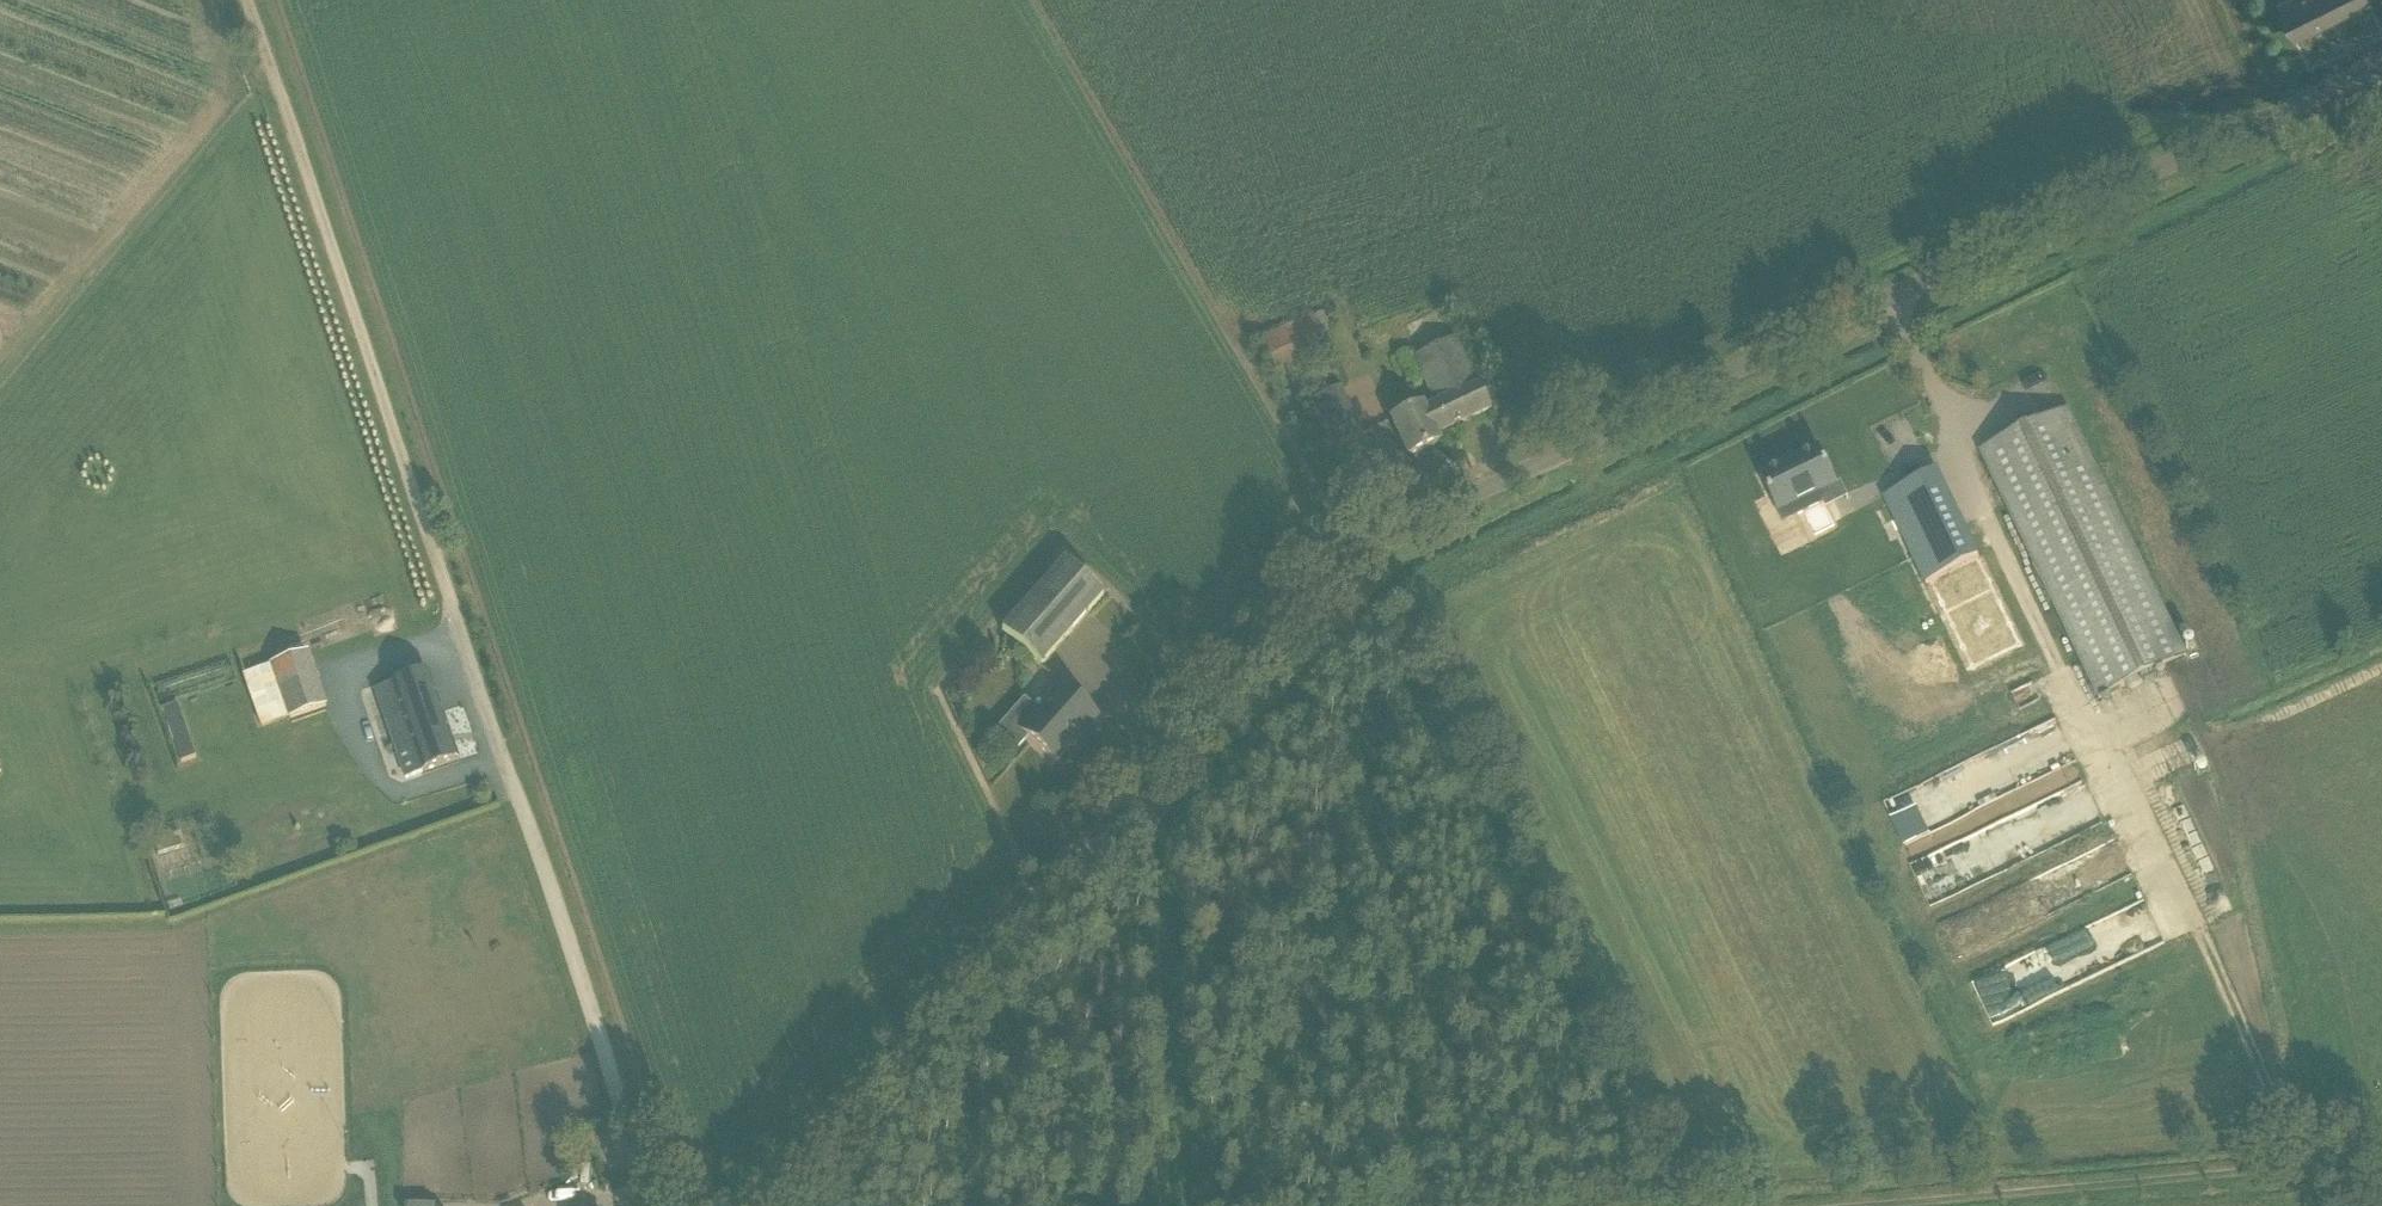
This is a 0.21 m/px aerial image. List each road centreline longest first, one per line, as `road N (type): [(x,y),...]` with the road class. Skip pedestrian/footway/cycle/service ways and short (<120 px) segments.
road 1 (unclassified): [(775,1205),(1330,582),(1478,492),(2381,64)]
road 2 (track): [(251,0),(659,1205)]
road 3 (track): [(1891,299),(2139,787)]
road 4 (track): [(2317,1177),(2139,787)]
road 5 (track): [(1966,1205),(2317,1177),(2342,1205)]
road 6 (track): [(2139,787),(2381,677)]

